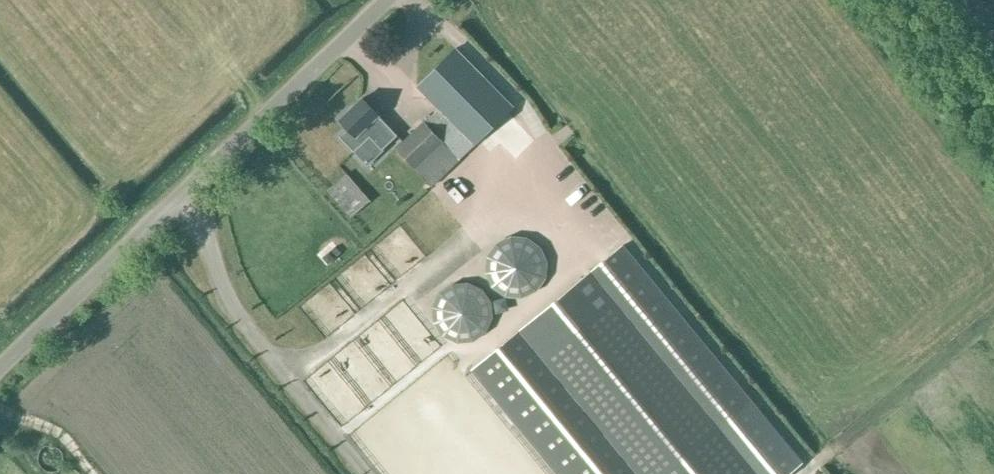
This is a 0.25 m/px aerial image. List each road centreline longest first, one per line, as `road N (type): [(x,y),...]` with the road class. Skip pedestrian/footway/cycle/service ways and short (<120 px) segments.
road 1 (unclassified): [(0,366),(389,0)]

